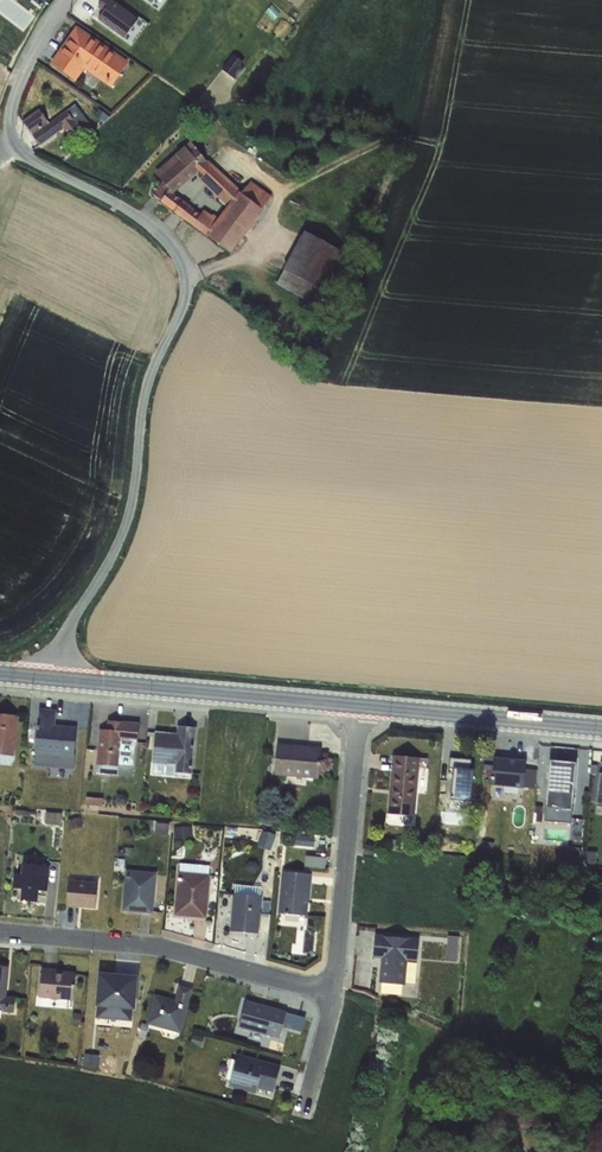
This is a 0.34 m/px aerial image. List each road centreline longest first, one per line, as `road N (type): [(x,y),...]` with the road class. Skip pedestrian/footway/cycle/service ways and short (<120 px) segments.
road 1 (unclassified): [(65,0),(29,55),(12,104),(11,135),(32,161),(149,224),(168,242),(189,288),(146,384),(130,519),(45,678)]
road 2 (residential): [(333,994),(165,949),(0,931)]
road 3 (residential): [(356,705),(45,678)]
road 4 (residential): [(356,705),(333,994)]
road 5 (residential): [(601,728),(356,705)]
road 6 (residential): [(333,994),(304,1111)]

